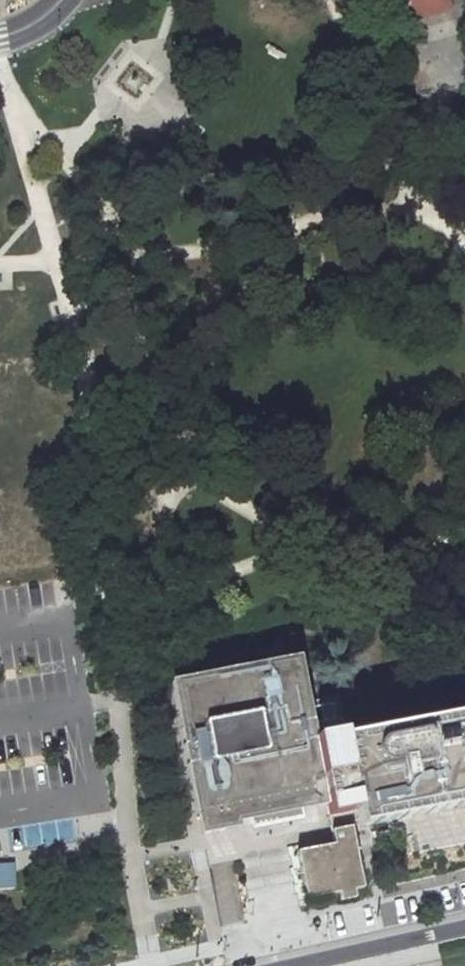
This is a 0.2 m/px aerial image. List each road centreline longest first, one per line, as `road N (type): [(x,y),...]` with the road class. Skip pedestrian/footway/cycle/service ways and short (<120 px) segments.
road 1 (secondary): [(464,923),(277,965)]

